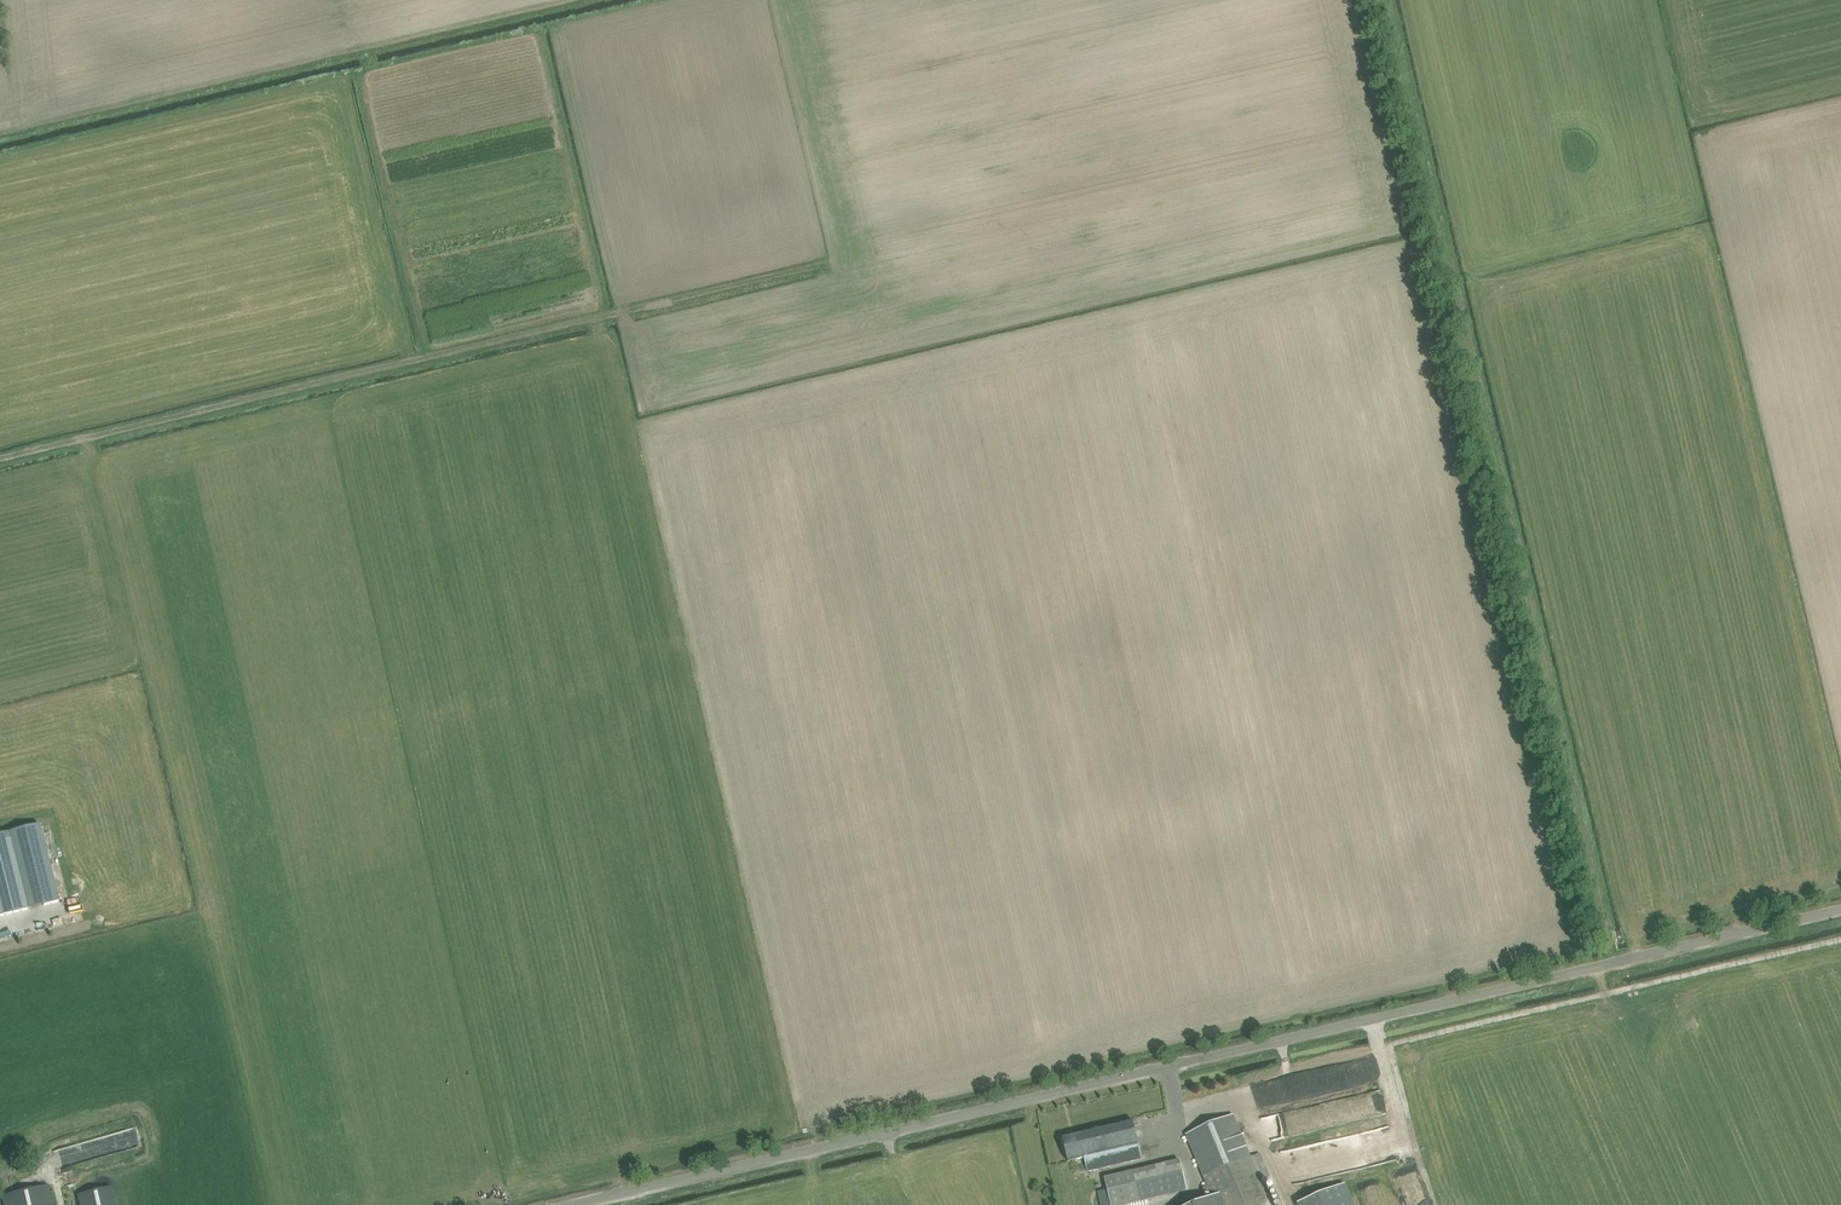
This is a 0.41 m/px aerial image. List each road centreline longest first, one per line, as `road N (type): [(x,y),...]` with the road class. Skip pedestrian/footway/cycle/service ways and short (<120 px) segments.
road 1 (unclassified): [(569,1204),(1840,909)]

